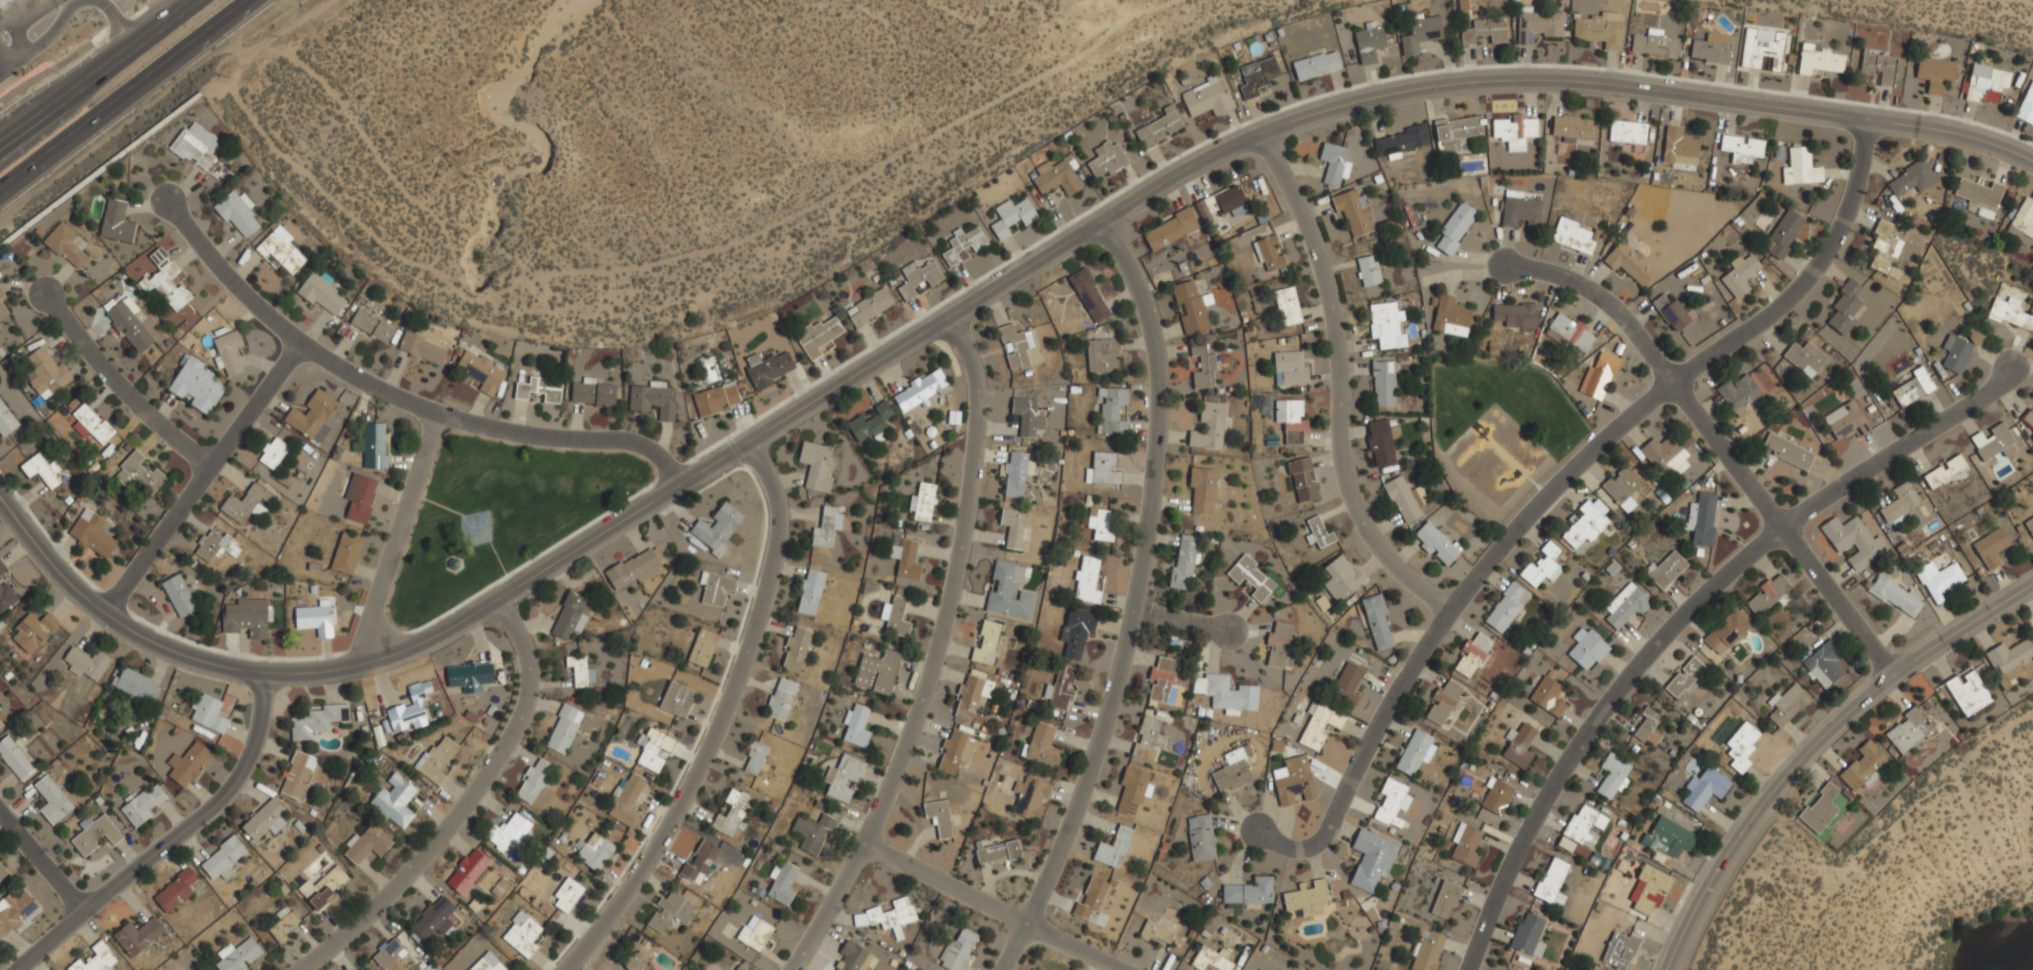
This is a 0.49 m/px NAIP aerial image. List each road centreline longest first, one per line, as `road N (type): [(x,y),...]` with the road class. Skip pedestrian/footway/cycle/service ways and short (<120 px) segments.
road 1 (tertiary): [(0,493),(61,572),(106,613),(176,653),(263,679),(355,664),(419,648),(1104,226),(1179,170),(1376,93),(1496,79),(1663,88),(1983,140),(2032,161)]
road 2 (residential): [(1864,124),(1859,184),(1808,284),(1765,325),(1672,381),(1584,456),(1507,540),(1389,709),(1329,829),(1308,848),(1278,845),(1258,831)]
road 3 (residential): [(1104,226),(1144,300),(1160,380),(1159,479),(1141,612),(1099,760),(1004,969)]
road 4 (residential): [(947,319),(978,418),(951,618),(912,752),(866,848),(788,969)]
road 5 (residential): [(166,201),(301,343),(438,414),(504,432),(627,440),(656,455),(682,485)]
road 6 (residential): [(1502,266),(1578,280),(1624,312),(1901,671)]
road 7 (residential): [(754,440),(776,496),(779,551),(747,672),(672,826),(574,969)]
road 8 (residential): [(1783,525),(1648,655),(1563,770),(1470,969)]
road 9 (tertiary): [(2032,587),(1901,671),(1792,773),(1677,935),(1664,969)]
road 10 (residential): [(1259,133),(1311,223),(1330,280),(1352,504),(1389,552),(1455,605)]
road 11 (residential): [(496,599),(525,652),(531,688),(509,740),(407,887),(303,969)]
road 12 (residential): [(263,679),(247,767),(17,969)]
road 13 (residential): [(301,343),(106,613)]
road 14 (primary): [(0,186),(246,0)]
road 15 (residential): [(866,848),(1120,969)]
road 16 (residential): [(2009,367),(1994,387),(1783,525)]
road 17 (residential): [(438,414),(355,664)]
road 18 (primary): [(201,0),(0,154)]
road 19 (residential): [(47,300),(207,466)]
road 20 (residential): [(0,812),(82,909)]

